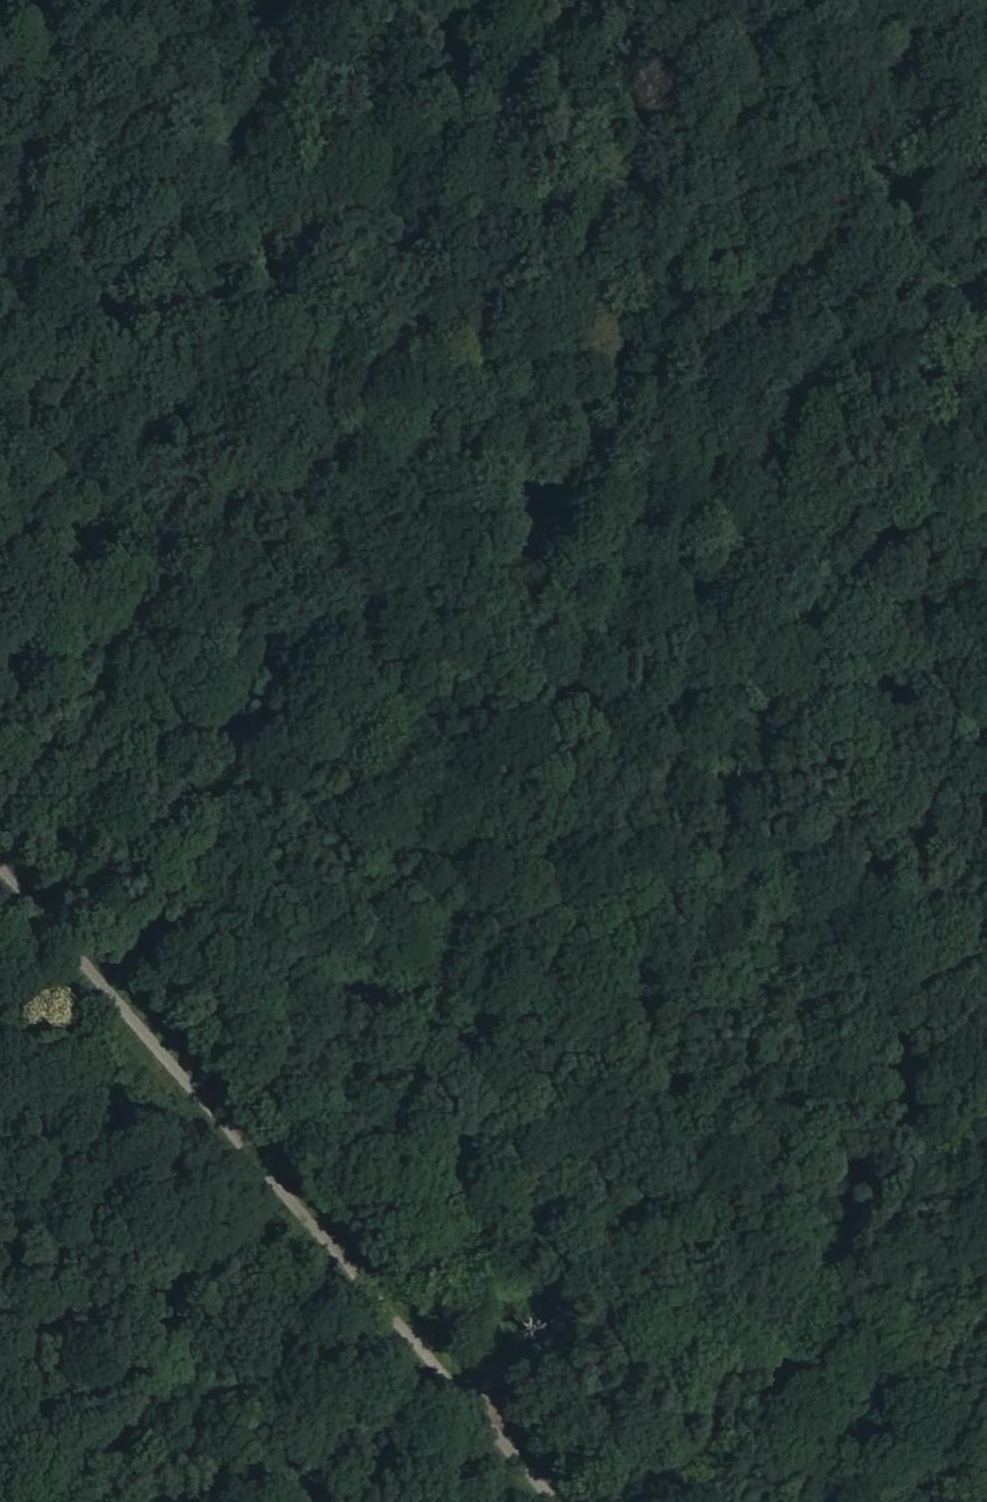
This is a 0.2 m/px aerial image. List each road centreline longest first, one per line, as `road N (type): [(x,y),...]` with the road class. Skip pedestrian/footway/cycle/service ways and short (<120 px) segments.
road 1 (track): [(445,1389),(534,1334),(986,1355)]

